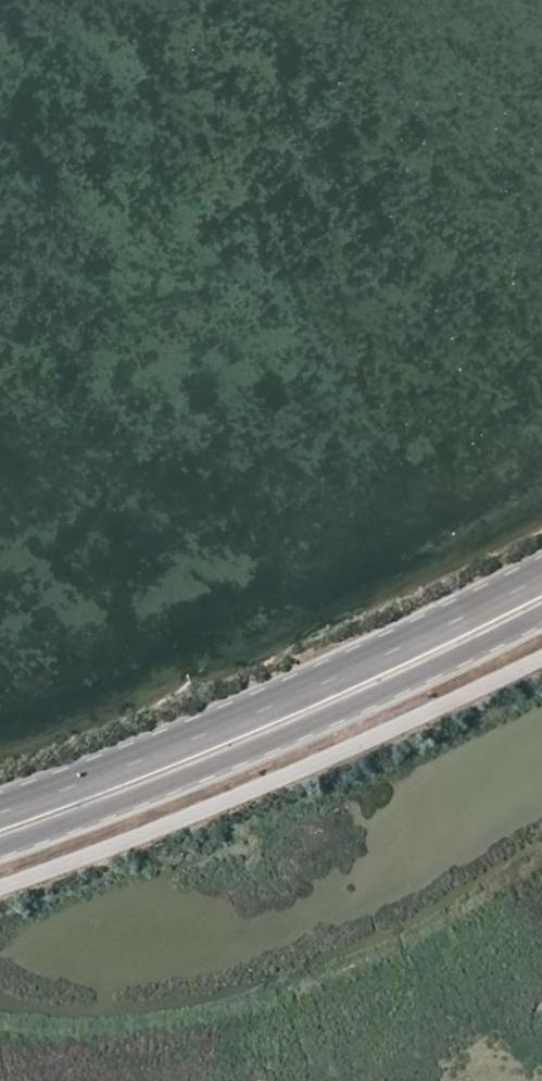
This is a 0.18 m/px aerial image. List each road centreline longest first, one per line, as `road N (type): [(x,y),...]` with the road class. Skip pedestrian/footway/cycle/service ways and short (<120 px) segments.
road 1 (primary): [(0,846),(128,803),(438,666),(541,610)]
road 2 (primary): [(541,572),(276,699),(0,805)]

